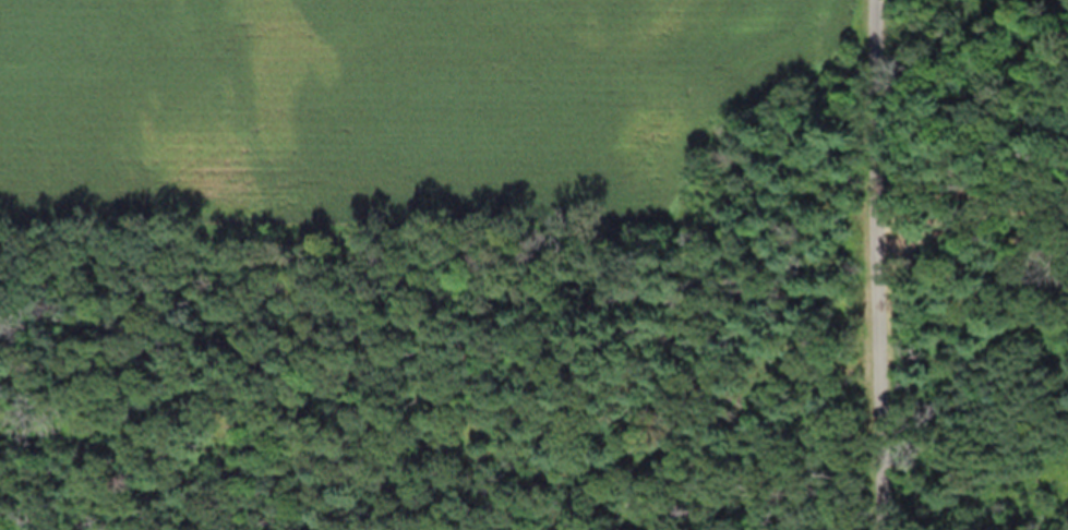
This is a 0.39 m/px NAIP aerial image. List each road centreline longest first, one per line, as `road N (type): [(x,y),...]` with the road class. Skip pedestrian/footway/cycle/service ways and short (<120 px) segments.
road 1 (residential): [(884,529),(878,0)]

